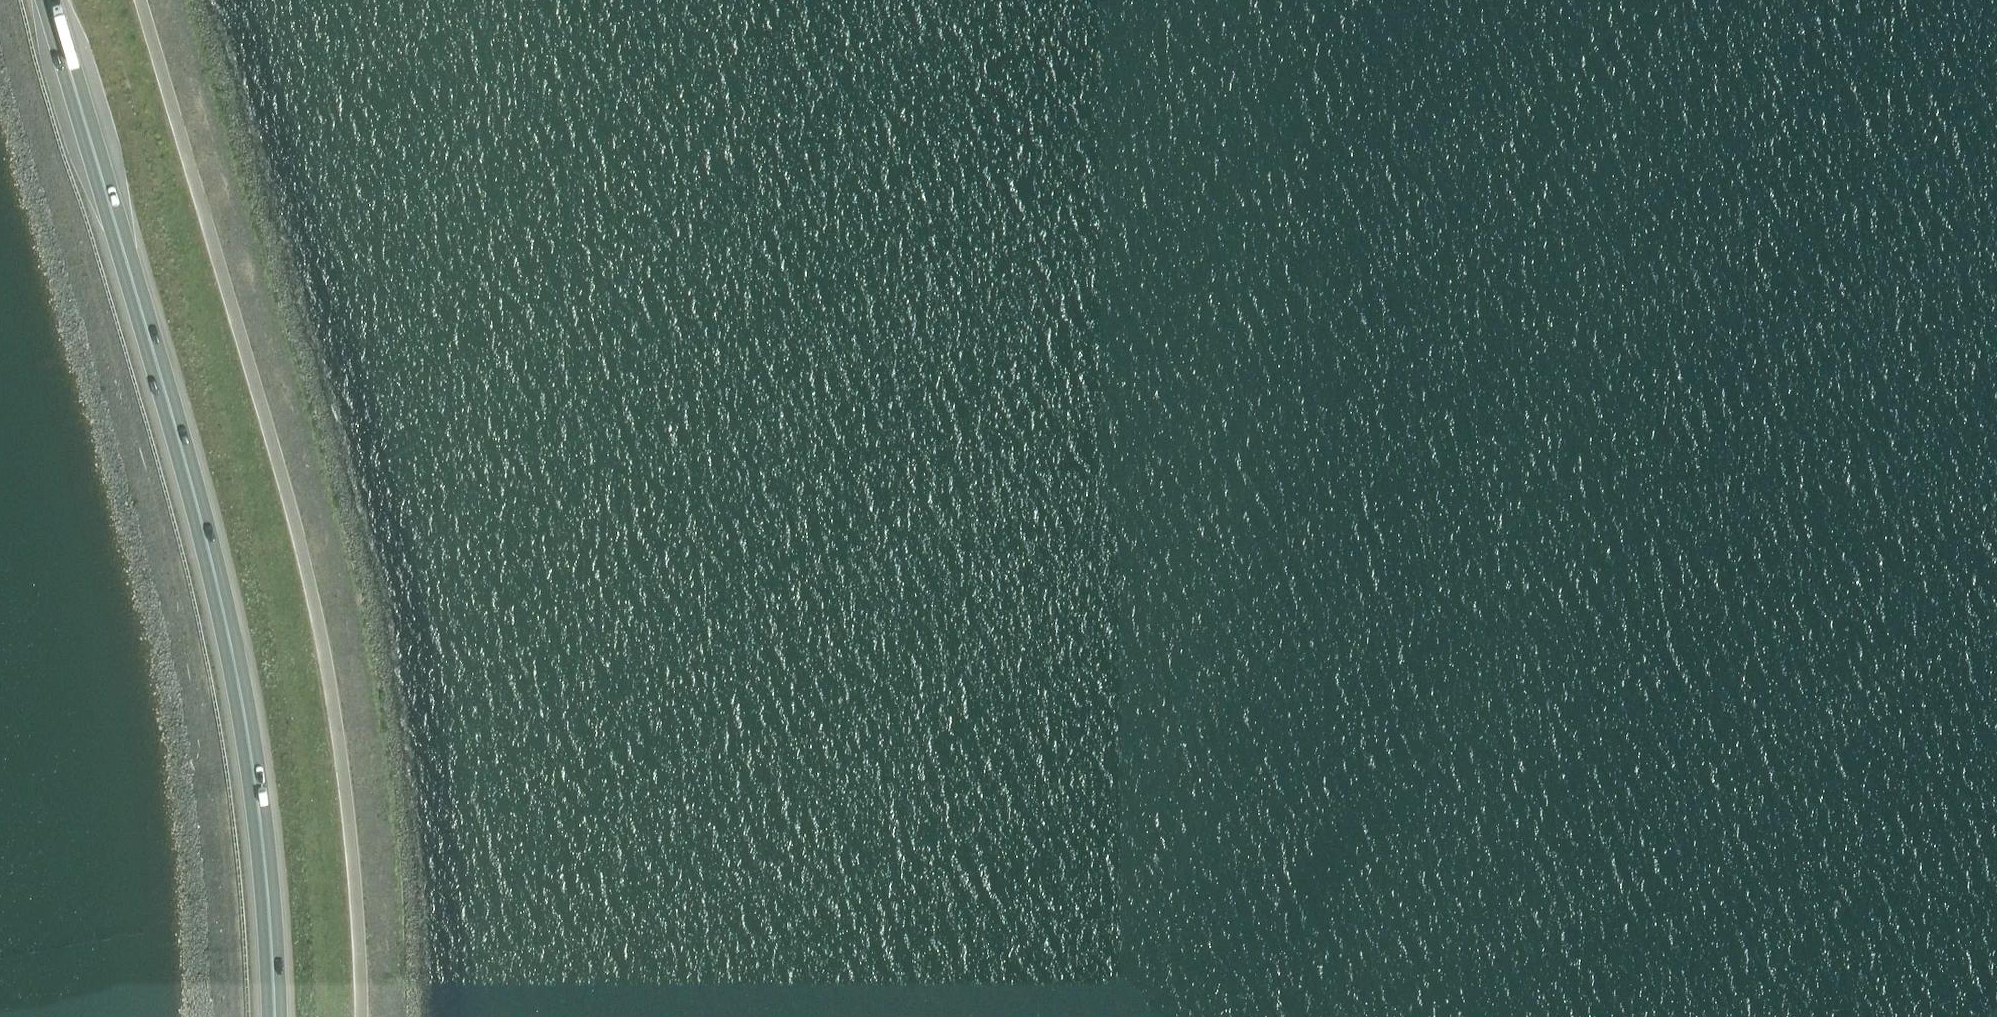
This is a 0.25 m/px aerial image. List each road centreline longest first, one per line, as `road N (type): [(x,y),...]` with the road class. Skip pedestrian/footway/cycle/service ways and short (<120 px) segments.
road 1 (trunk): [(274,1016),(261,829),(220,591),(48,0)]

